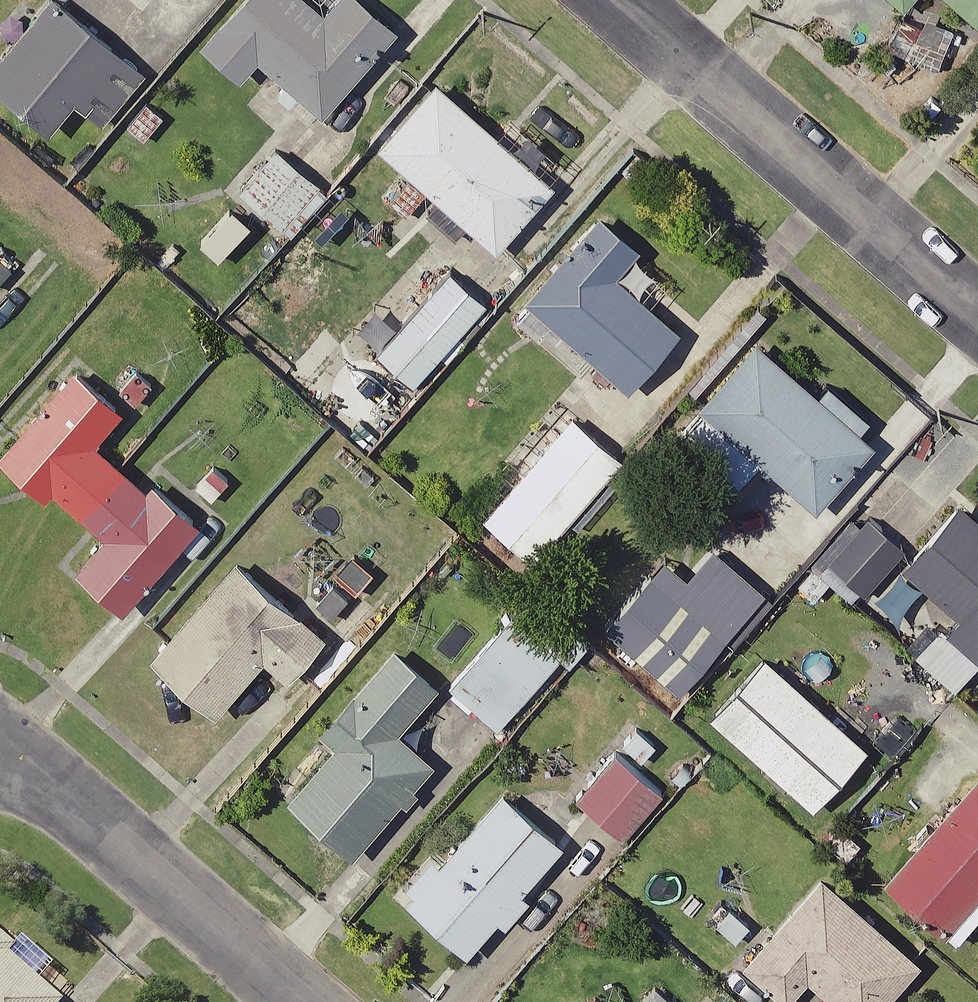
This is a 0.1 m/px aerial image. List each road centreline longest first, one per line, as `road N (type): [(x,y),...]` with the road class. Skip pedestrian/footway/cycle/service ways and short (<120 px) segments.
road 1 (residential): [(615,0),(977,316)]
road 2 (residential): [(0,757),(28,765),(301,1001)]

